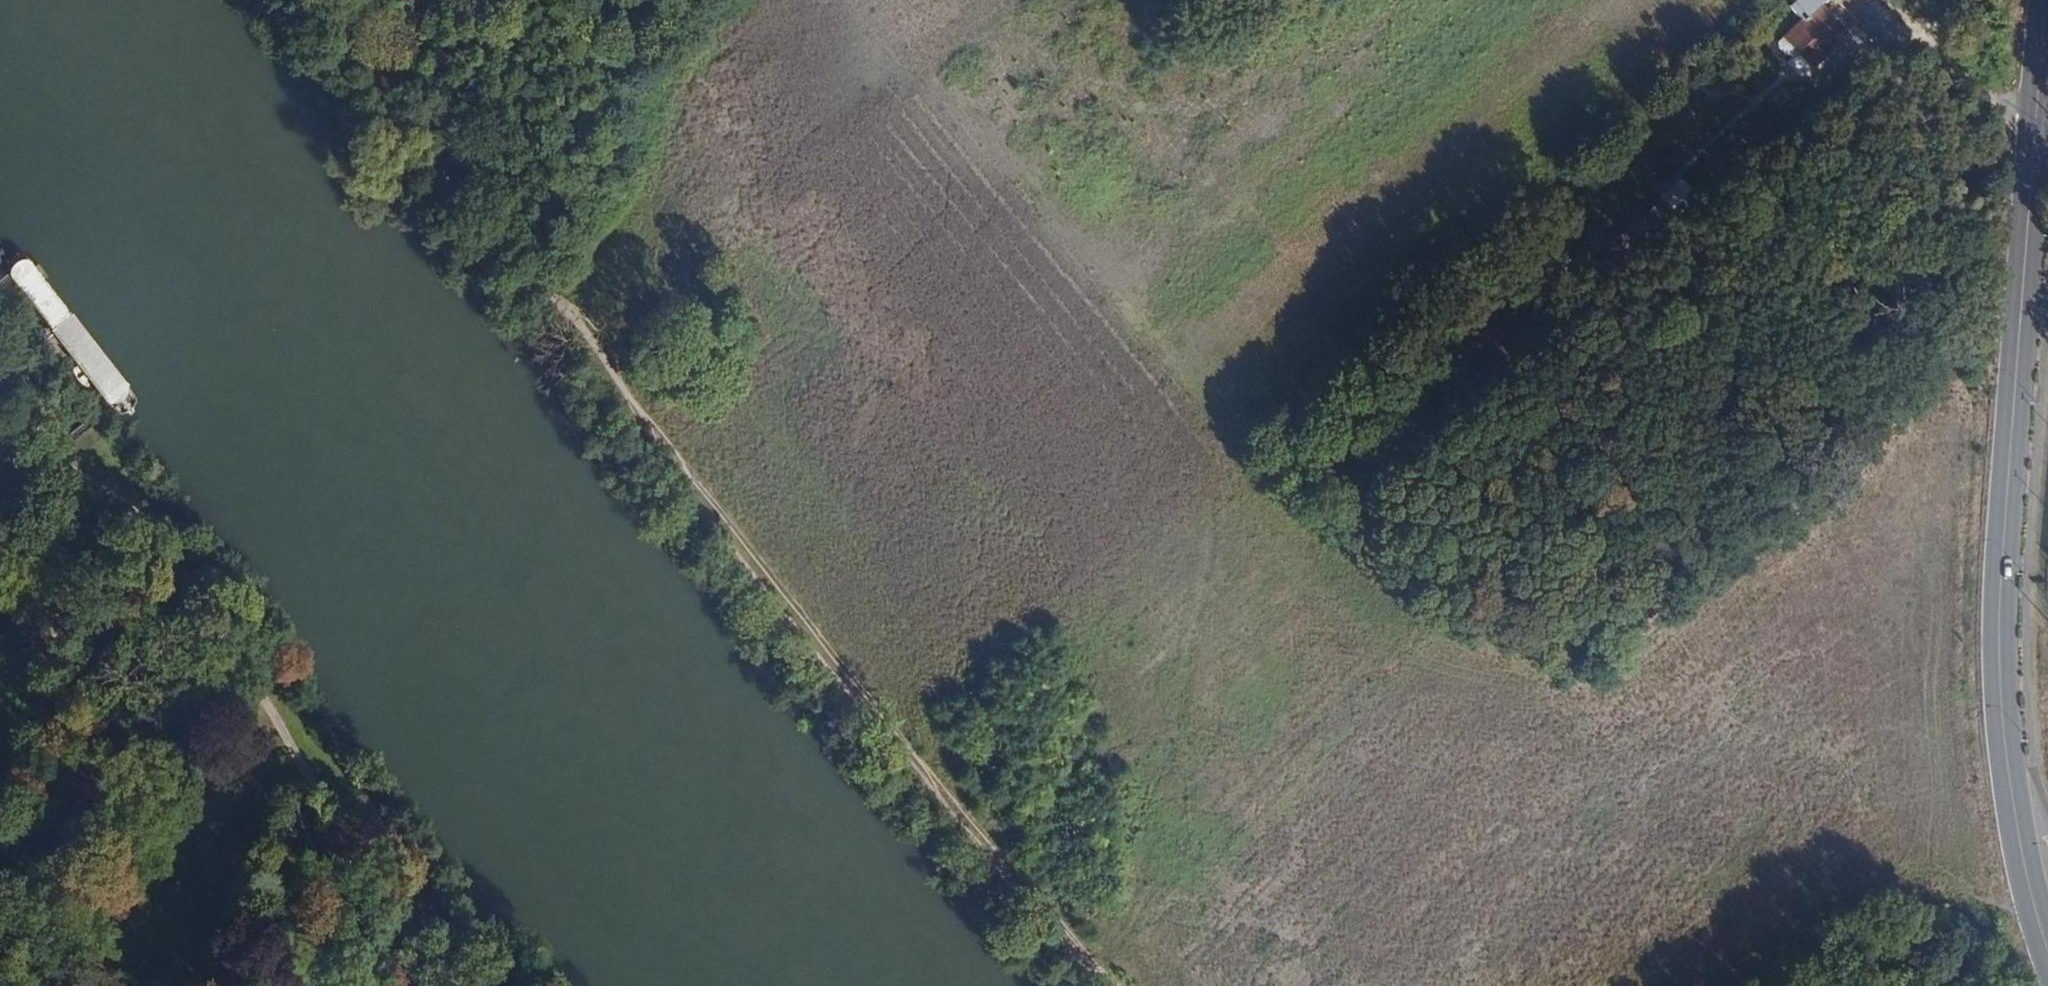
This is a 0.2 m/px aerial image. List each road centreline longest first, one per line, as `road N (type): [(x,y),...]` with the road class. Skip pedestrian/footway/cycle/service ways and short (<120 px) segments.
road 1 (secondary): [(2046,0),(1998,633),(2014,804),(2047,953)]
road 2 (track): [(2034,909),(1994,913),(1909,888),(1875,892),(1746,985)]
road 3 (track): [(1236,985),(1143,938),(1106,885)]
road 4 (track): [(0,362),(103,491)]

